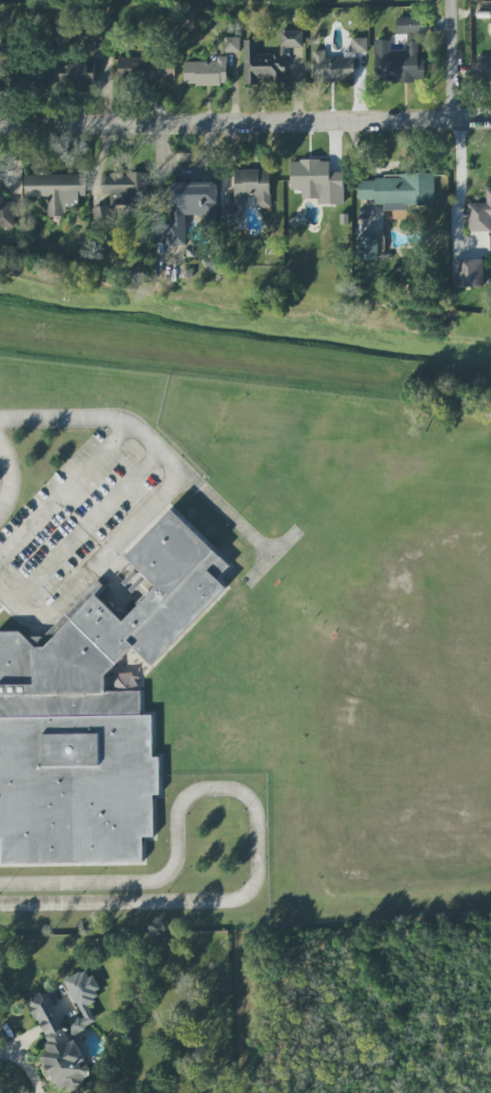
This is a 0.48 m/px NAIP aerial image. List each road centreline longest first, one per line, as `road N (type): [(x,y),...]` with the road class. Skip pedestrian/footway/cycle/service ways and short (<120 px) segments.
road 1 (residential): [(0,126),(490,119)]

